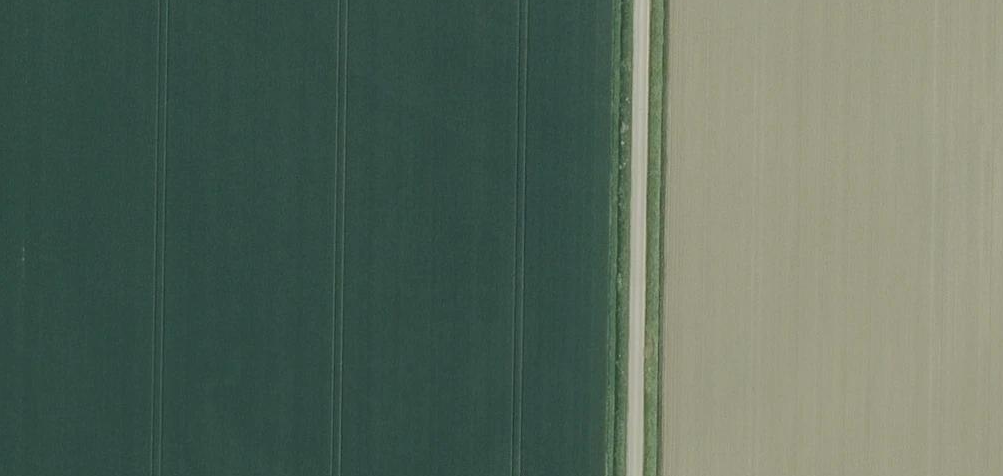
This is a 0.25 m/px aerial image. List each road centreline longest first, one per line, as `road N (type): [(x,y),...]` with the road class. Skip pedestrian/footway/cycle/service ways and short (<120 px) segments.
road 1 (unclassified): [(638,475),(645,0)]

